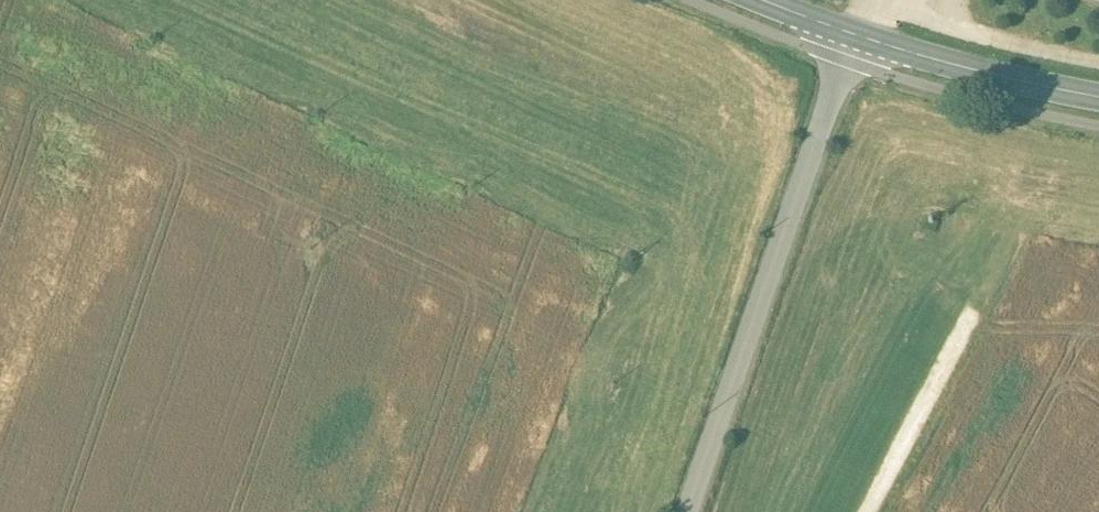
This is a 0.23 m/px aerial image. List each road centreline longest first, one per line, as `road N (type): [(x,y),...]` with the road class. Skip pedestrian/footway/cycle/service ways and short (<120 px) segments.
road 1 (unclassified): [(859,37),(689,511)]
road 2 (secondary): [(1098,98),(859,37)]

